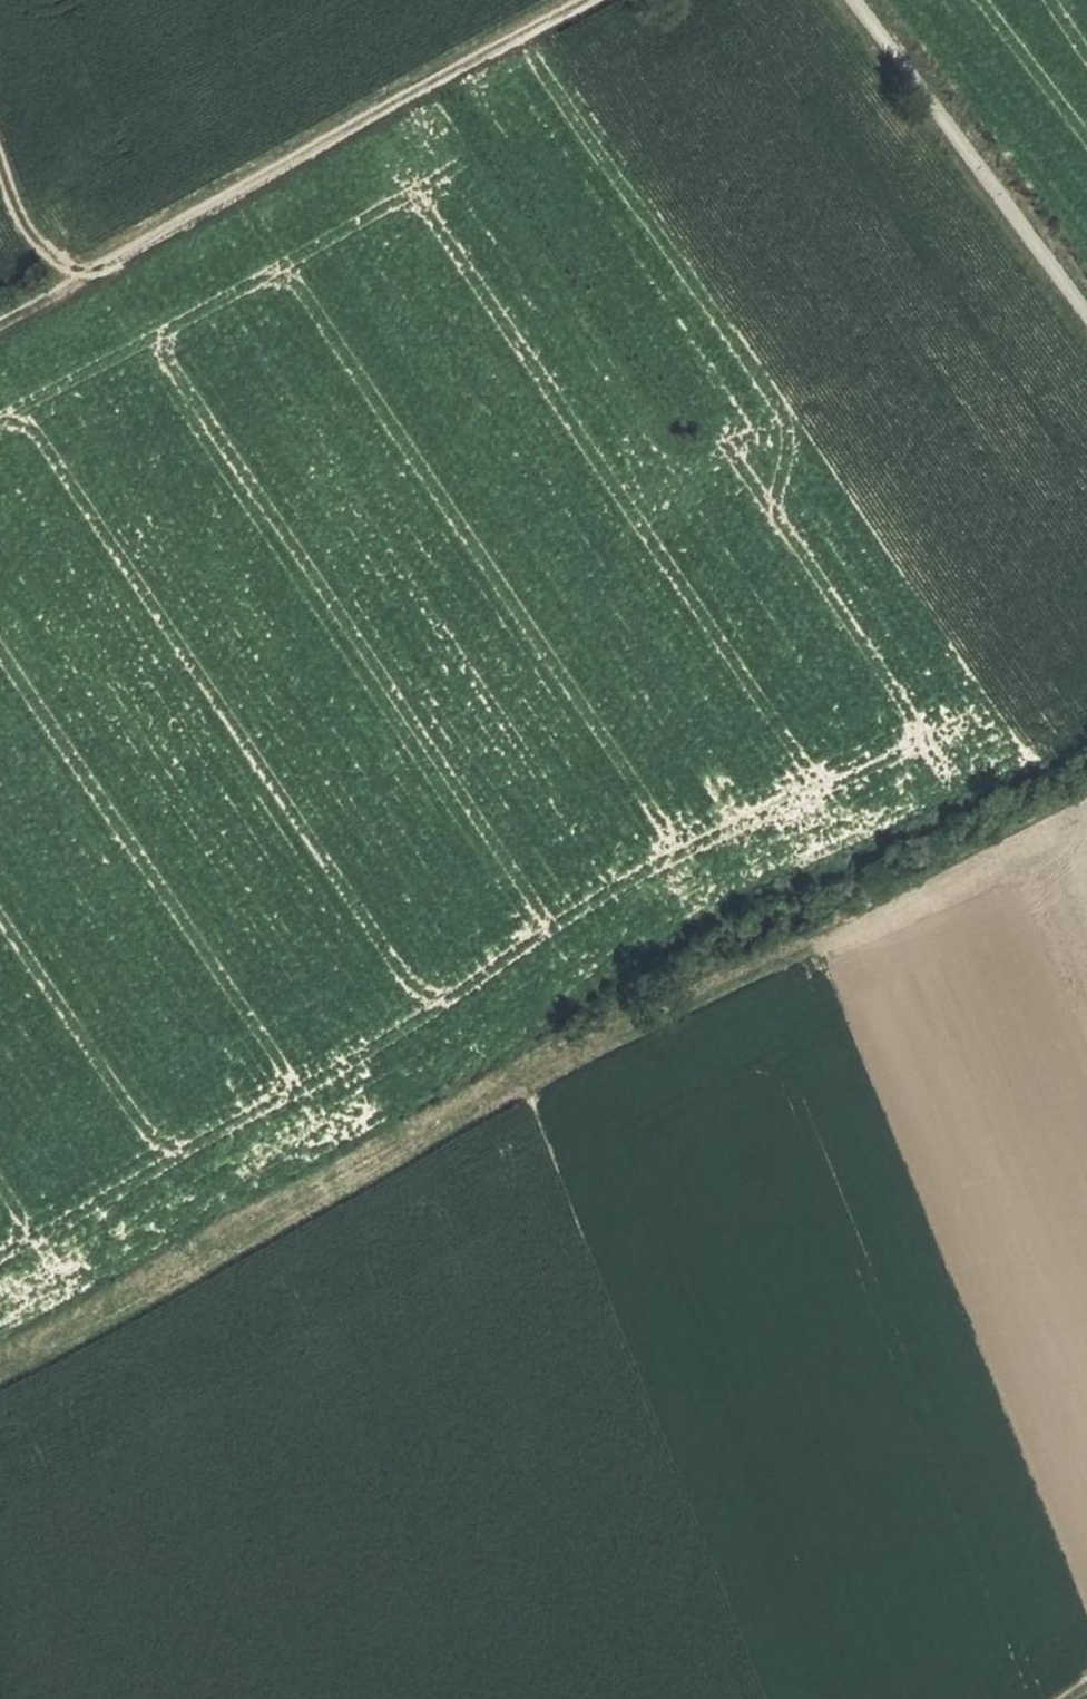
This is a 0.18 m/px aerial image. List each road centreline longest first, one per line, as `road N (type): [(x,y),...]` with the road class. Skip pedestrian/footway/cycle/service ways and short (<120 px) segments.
road 1 (track): [(0,1366),(694,986),(777,953),(1086,787)]
road 2 (track): [(608,0),(0,314)]
road 3 (track): [(858,0),(1086,295)]
road 4 (track): [(80,272),(26,194),(0,138)]

